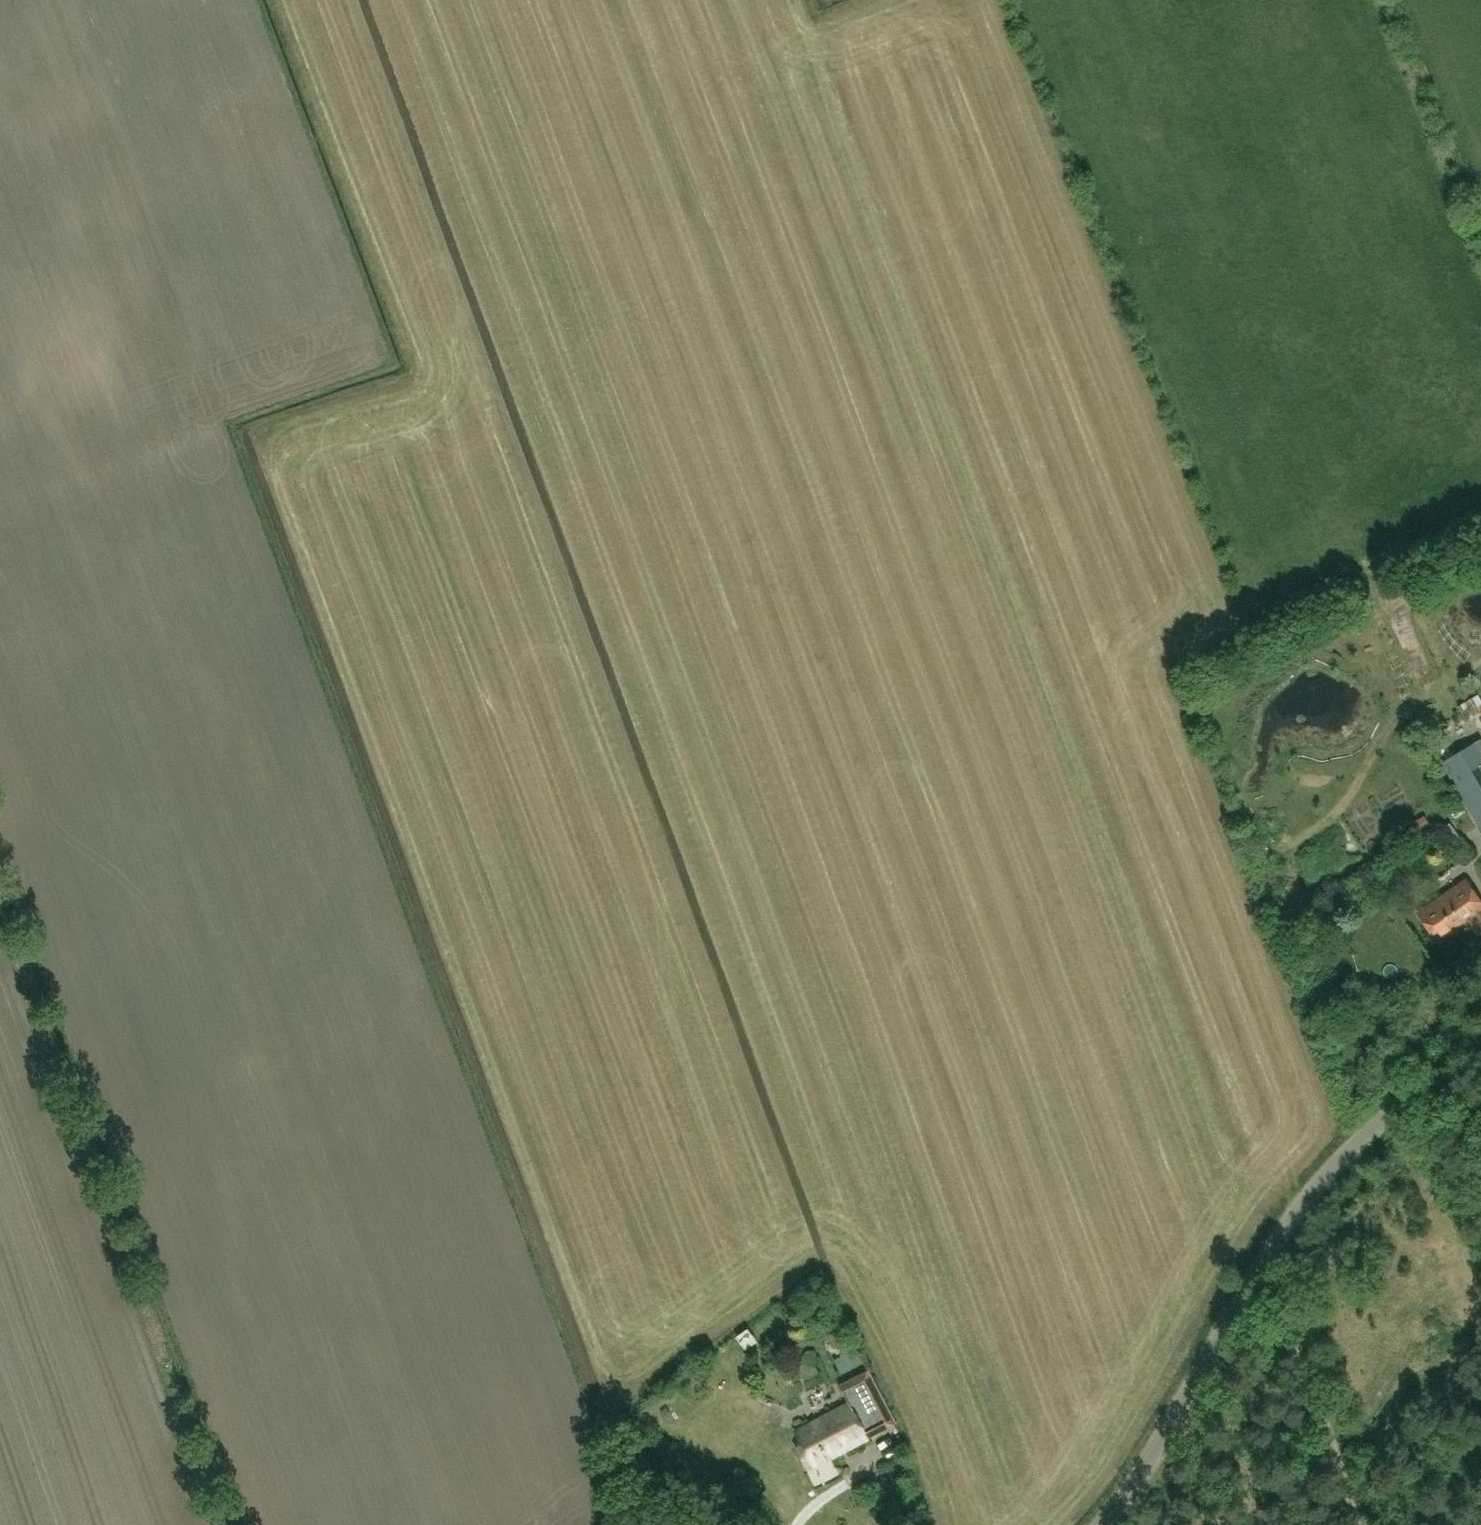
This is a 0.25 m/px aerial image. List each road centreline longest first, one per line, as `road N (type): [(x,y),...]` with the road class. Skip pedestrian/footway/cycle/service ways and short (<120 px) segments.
road 1 (unclassified): [(1103,1524),(1325,1173),(1480,1044)]
road 2 (track): [(1355,1524),(1307,1376),(1267,1315),(1243,1296)]

